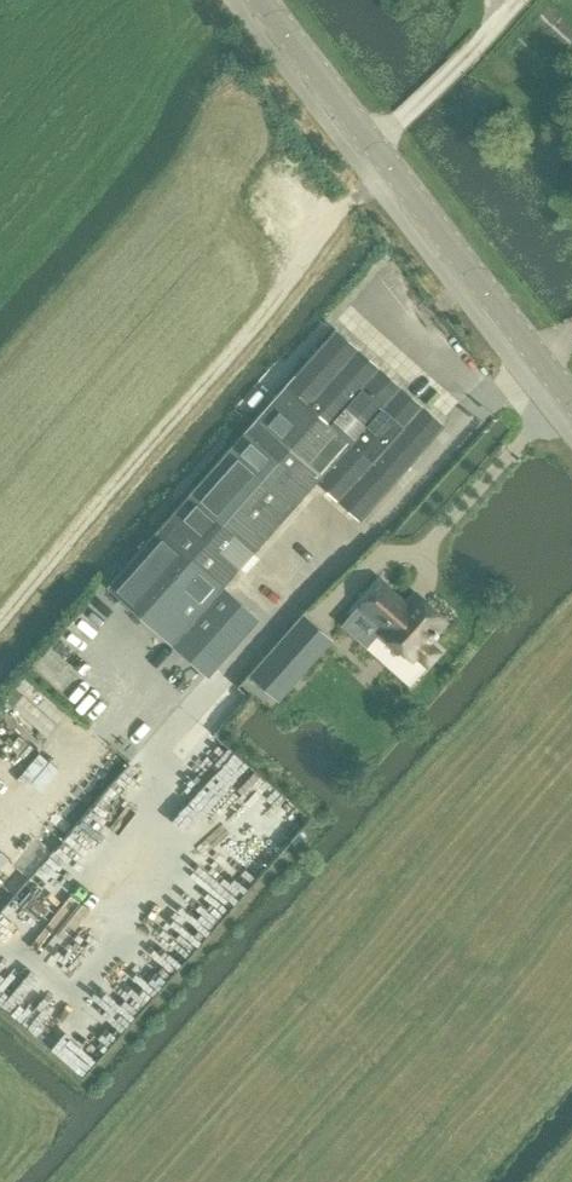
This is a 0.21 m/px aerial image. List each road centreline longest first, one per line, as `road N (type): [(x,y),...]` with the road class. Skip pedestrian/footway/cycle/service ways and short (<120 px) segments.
road 1 (track): [(0,628),(322,242),(394,171)]
road 2 (tertiary): [(571,392),(263,0)]

